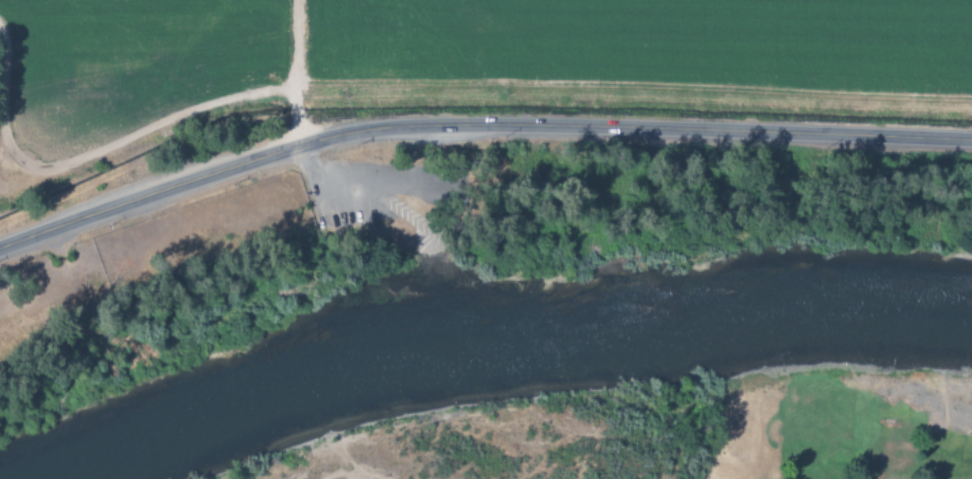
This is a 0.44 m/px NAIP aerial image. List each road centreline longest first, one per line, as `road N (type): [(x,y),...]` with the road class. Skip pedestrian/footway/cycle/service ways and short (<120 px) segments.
road 1 (secondary): [(971,140),(391,127),(295,148),(0,248)]

